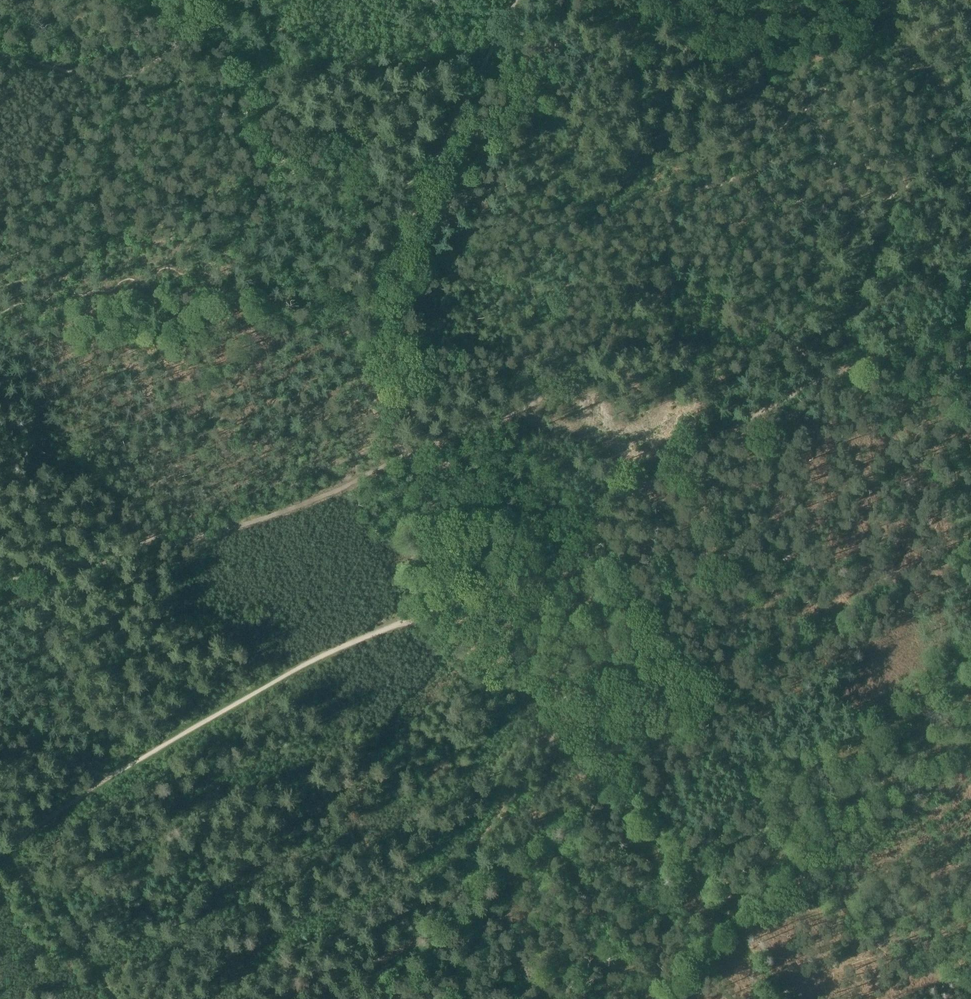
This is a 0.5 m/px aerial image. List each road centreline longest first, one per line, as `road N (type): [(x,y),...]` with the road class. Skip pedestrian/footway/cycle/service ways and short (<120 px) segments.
road 1 (track): [(519,643),(587,534),(686,435),(748,400),(970,326)]
road 2 (track): [(519,643),(556,695),(541,747),(456,870),(290,998)]
road 3 (track): [(403,248),(545,291),(573,292),(602,264),(669,274),(744,302),(828,375)]
road 4 (track): [(582,0),(712,59),(852,43),(970,54)]
road 5 (track): [(0,324),(192,287),(384,309)]
road 6 (track): [(519,643),(456,551),(393,424),(381,366),(384,309)]
road 7 (track): [(106,779),(308,661),(400,622)]
road 8 (track): [(434,160),(382,134),(320,132),(243,73),(165,40)]
road 9 (track): [(403,248),(434,160),(516,0)]
road 10 (track): [(0,59),(128,75),(194,0)]
road 11 (track): [(0,395),(167,544)]
road 12 (track): [(0,853),(106,779)]
road 13 (track): [(400,622),(458,617),(519,643)]

